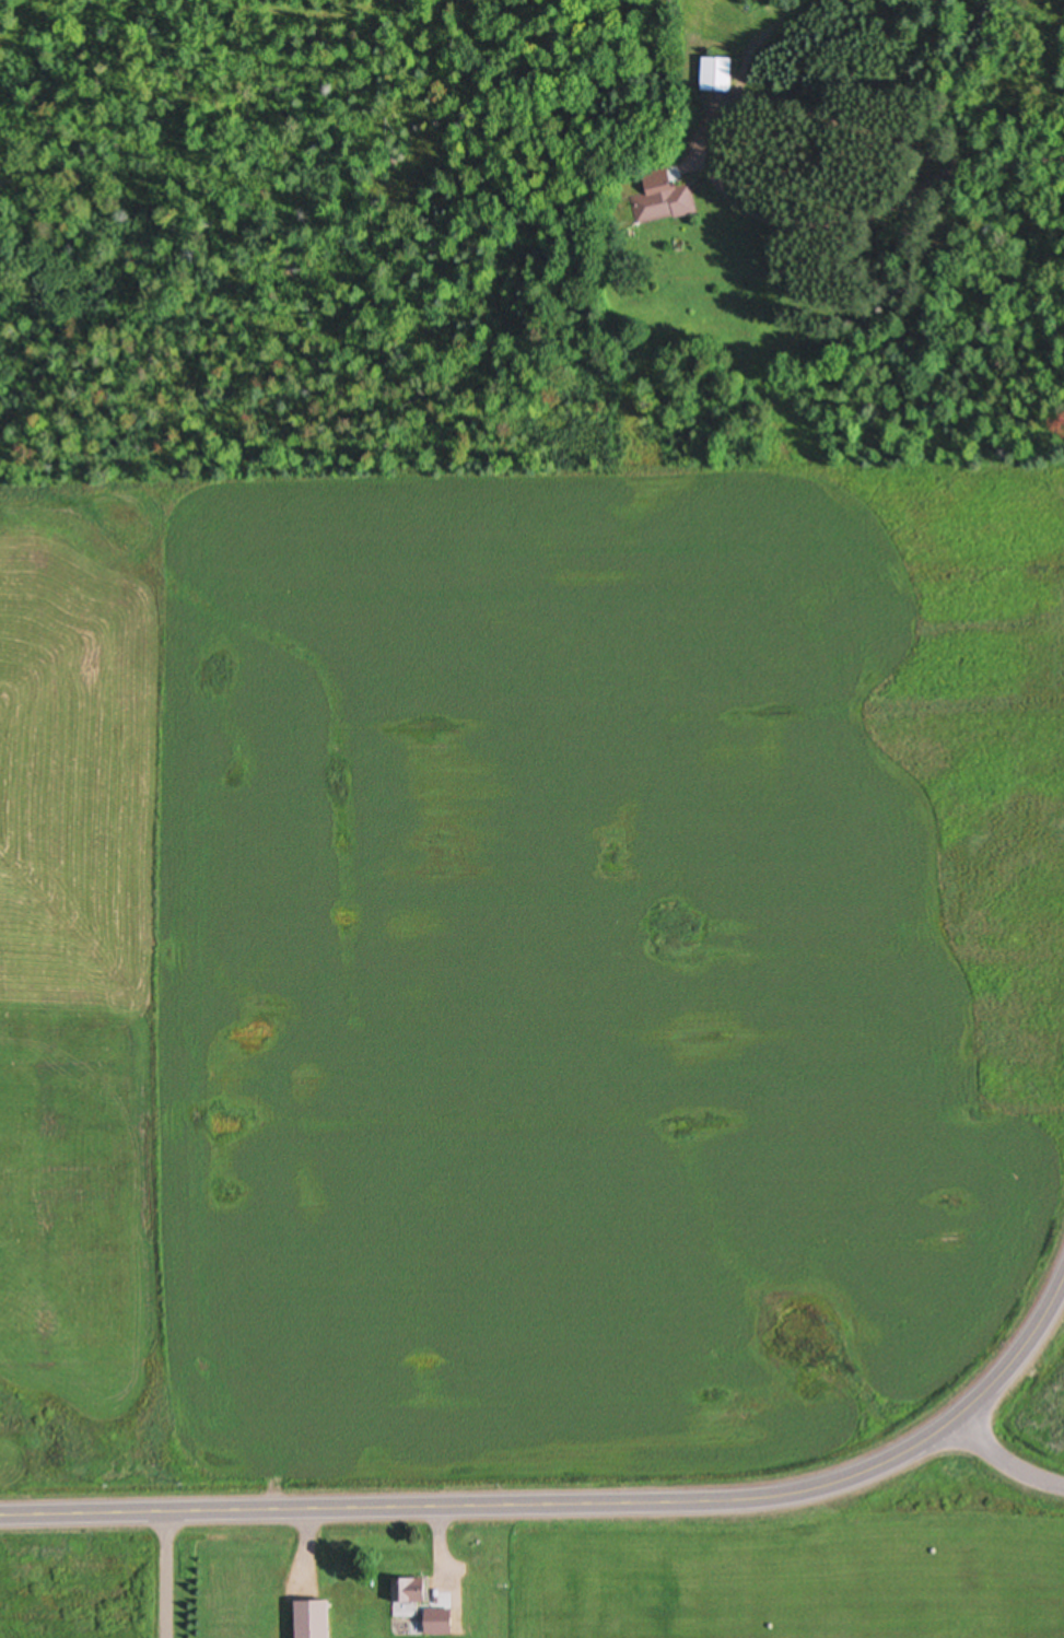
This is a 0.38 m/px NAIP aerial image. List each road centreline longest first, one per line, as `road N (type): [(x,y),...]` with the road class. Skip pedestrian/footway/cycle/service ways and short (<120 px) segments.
road 1 (tertiary): [(955,1421),(865,1474),(762,1500),(0,1519)]
road 2 (tertiary): [(1063,1280),(1036,1334),(955,1421)]
road 3 (residential): [(1063,1489),(1005,1464),(955,1421)]

